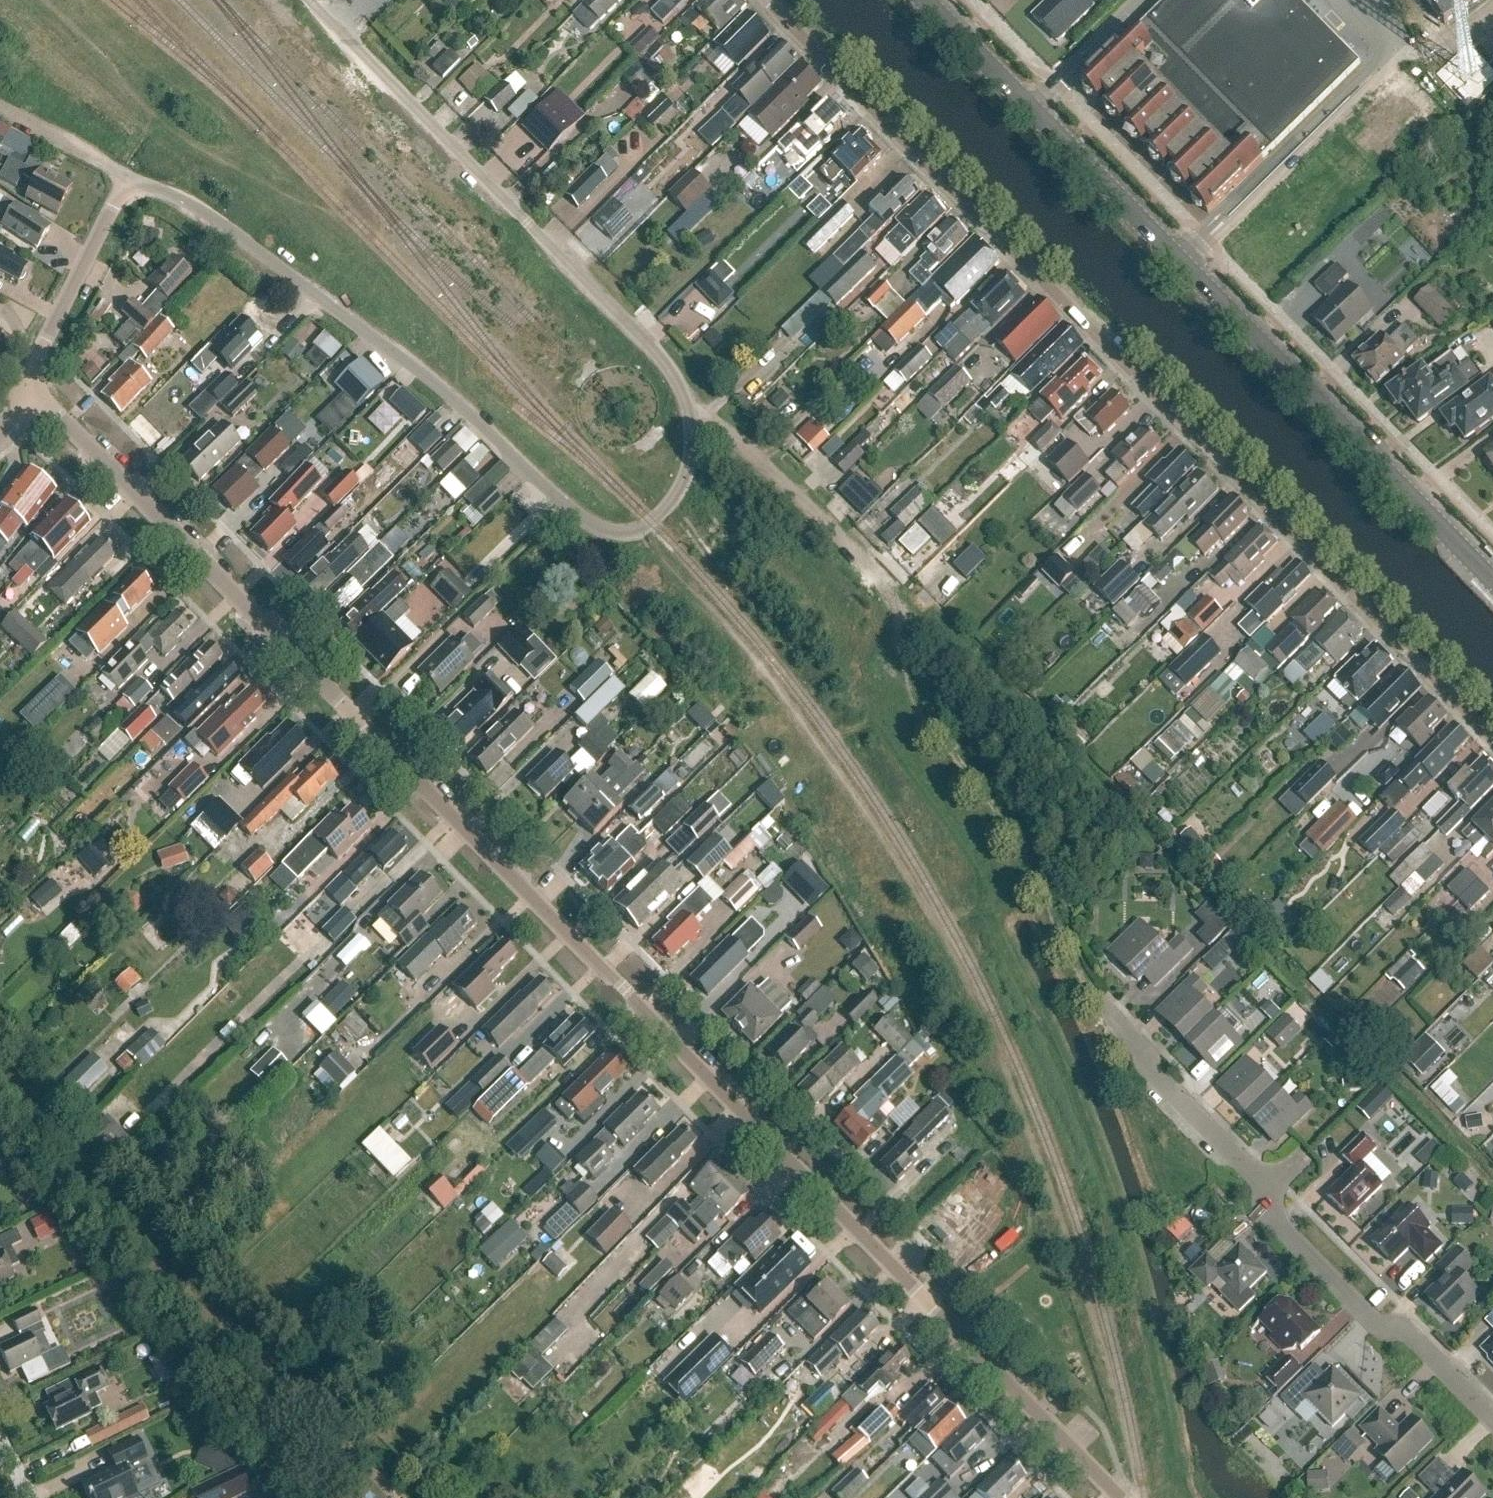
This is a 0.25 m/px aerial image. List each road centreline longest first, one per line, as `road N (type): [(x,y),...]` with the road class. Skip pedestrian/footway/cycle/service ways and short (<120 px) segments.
road 1 (unclassified): [(1122,1497),(29,386)]
road 2 (unclassified): [(310,0),(667,368),(694,442),(692,469),(665,514),(632,534),(568,514),(398,353),(196,208),(125,175)]
road 3 (residential): [(1492,748),(761,0)]
road 4 (tertiary): [(1492,579),(927,0)]
road 5 (residential): [(1492,1420),(1413,1337),(1378,1327),(1275,1227),(1268,1190),(1107,1015)]
road 6 (unclassified): [(125,175),(29,386)]
road 7 (residential): [(125,175),(0,111)]

